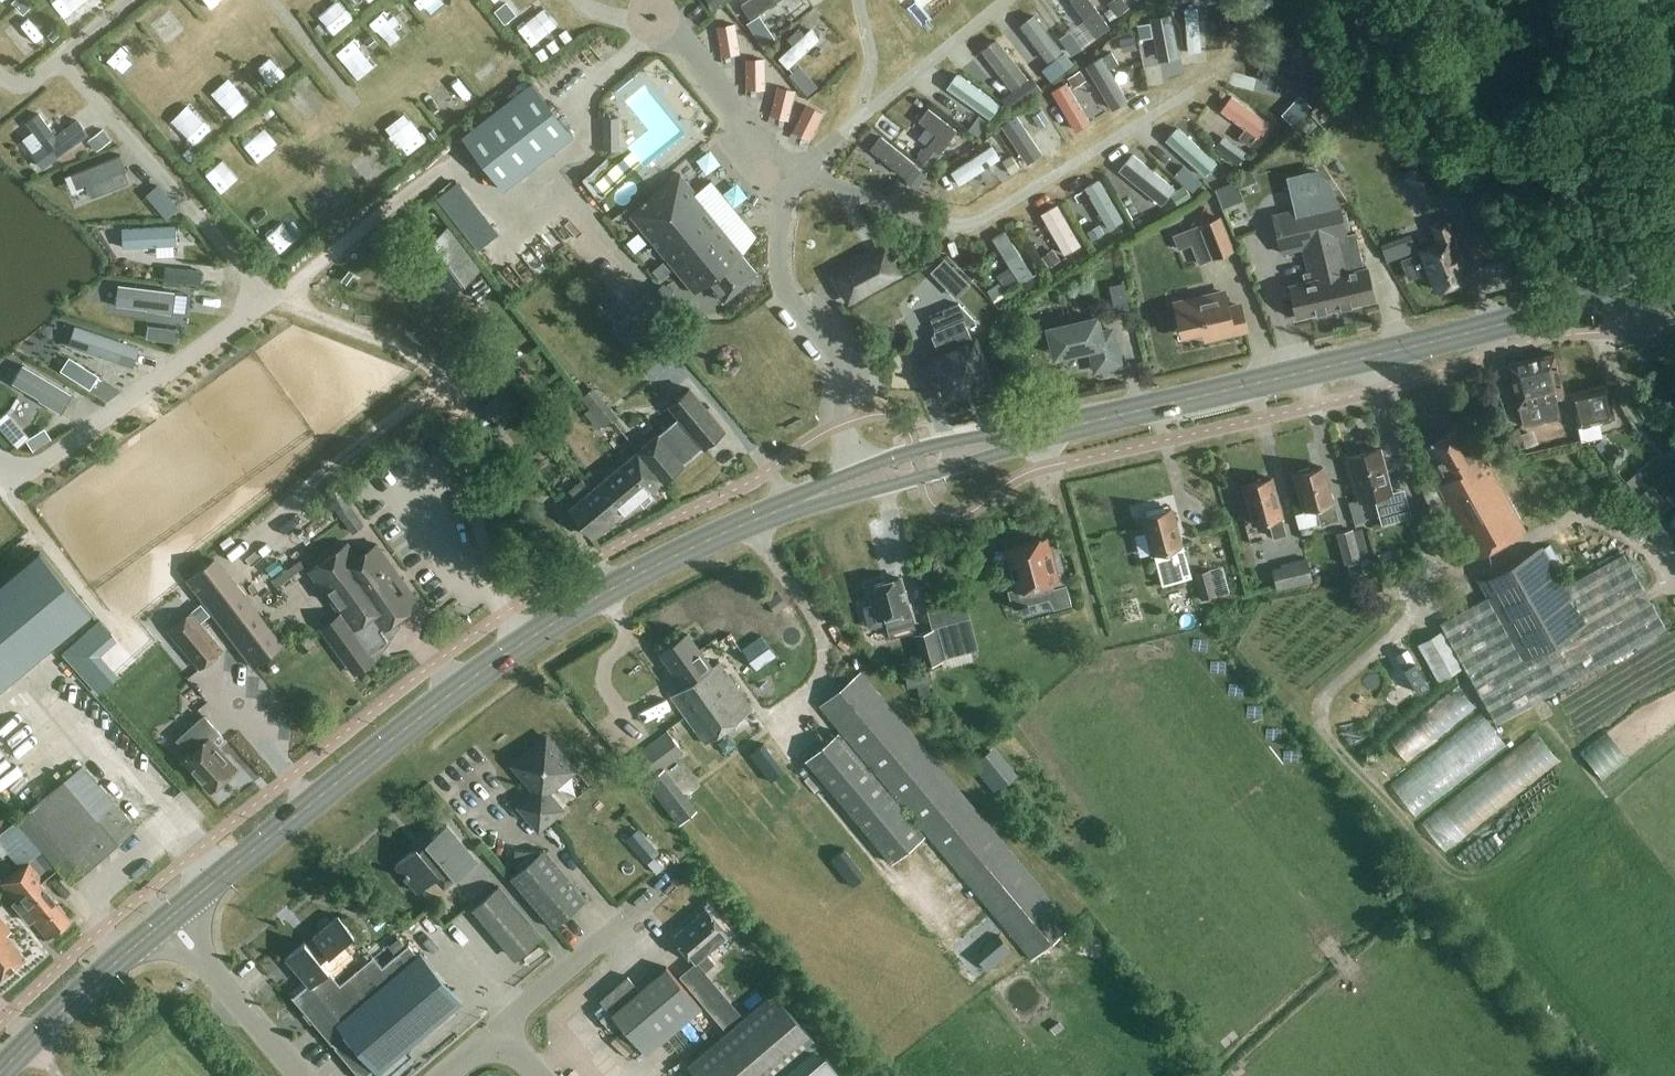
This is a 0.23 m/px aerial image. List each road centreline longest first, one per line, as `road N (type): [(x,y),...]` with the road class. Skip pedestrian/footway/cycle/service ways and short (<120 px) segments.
road 1 (primary): [(169,919),(524,642),(631,578),(812,498)]
road 2 (primary): [(1023,439),(1519,320),(1626,287)]
road 3 (track): [(1358,0),(1577,266),(1592,298)]
road 4 (unclassified): [(671,879),(499,1031)]
road 5 (primary): [(0,1073),(169,919)]
road 6 (primary): [(1023,439),(1005,434),(897,455),(825,485),(812,498)]
road 7 (primary): [(812,498),(829,502),(941,472),(1023,439)]
road 8 (unclassified): [(301,1075),(169,919)]

